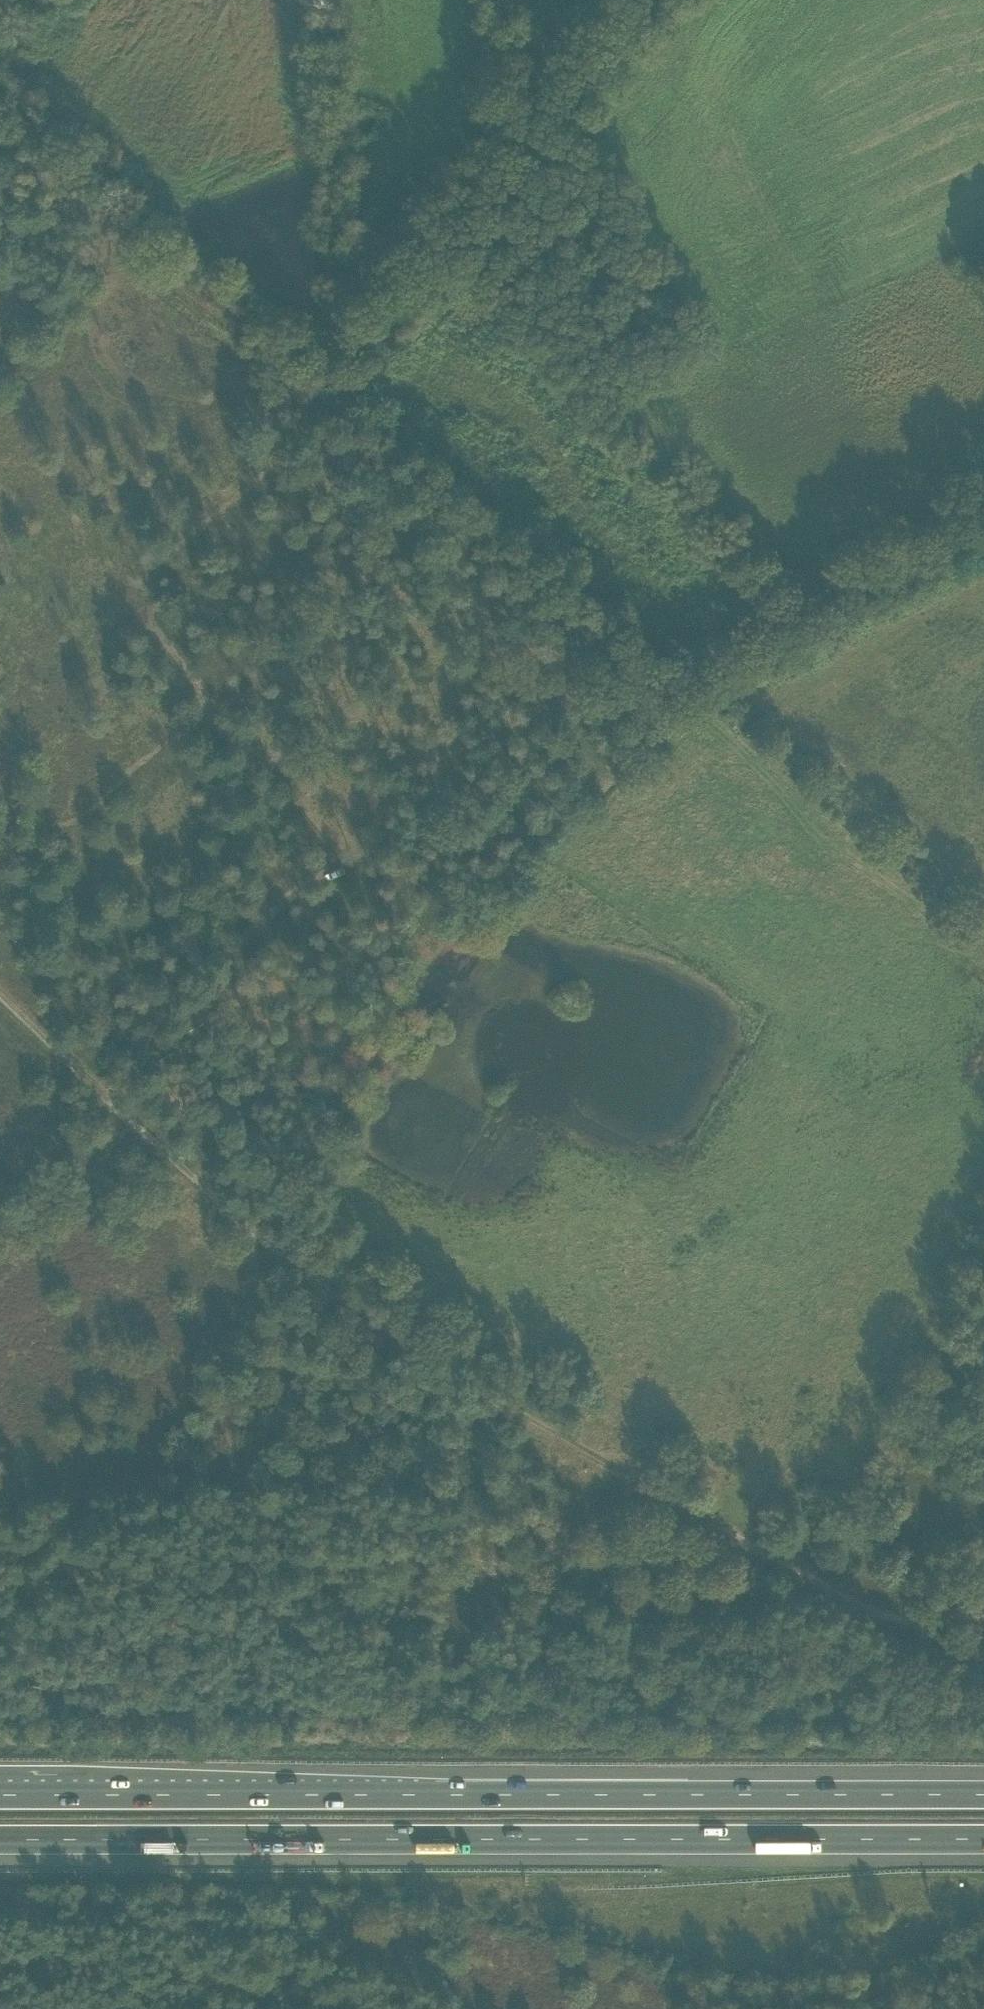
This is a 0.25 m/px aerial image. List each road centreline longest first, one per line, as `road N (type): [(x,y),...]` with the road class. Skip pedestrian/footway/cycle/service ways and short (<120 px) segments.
road 1 (motorway): [(983,1796),(0,1795)]
road 2 (track): [(983,1613),(0,1614)]
road 3 (motorway): [(0,1839),(983,1839)]
road 4 (track): [(983,520),(809,603)]

